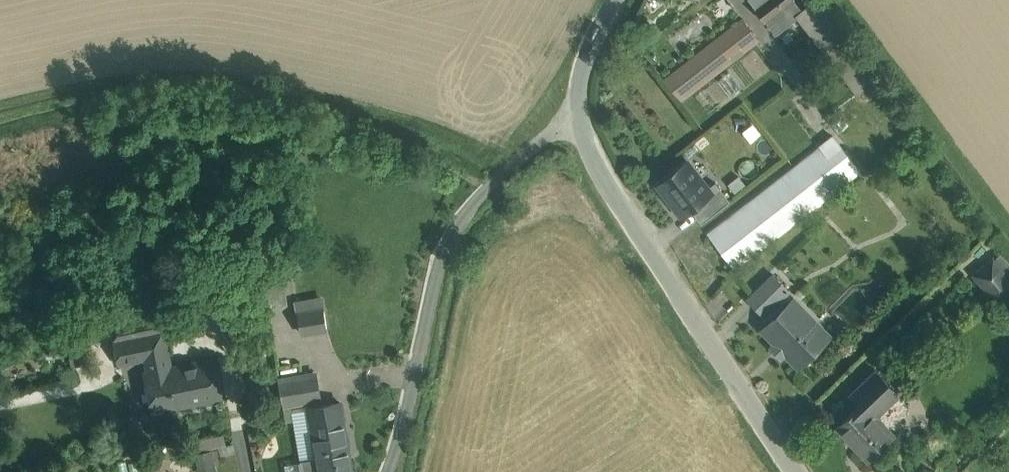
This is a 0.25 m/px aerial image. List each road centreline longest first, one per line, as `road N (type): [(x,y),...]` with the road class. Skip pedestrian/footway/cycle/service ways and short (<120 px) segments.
road 1 (unclassified): [(596,0),(572,71),(584,142),(805,471)]

